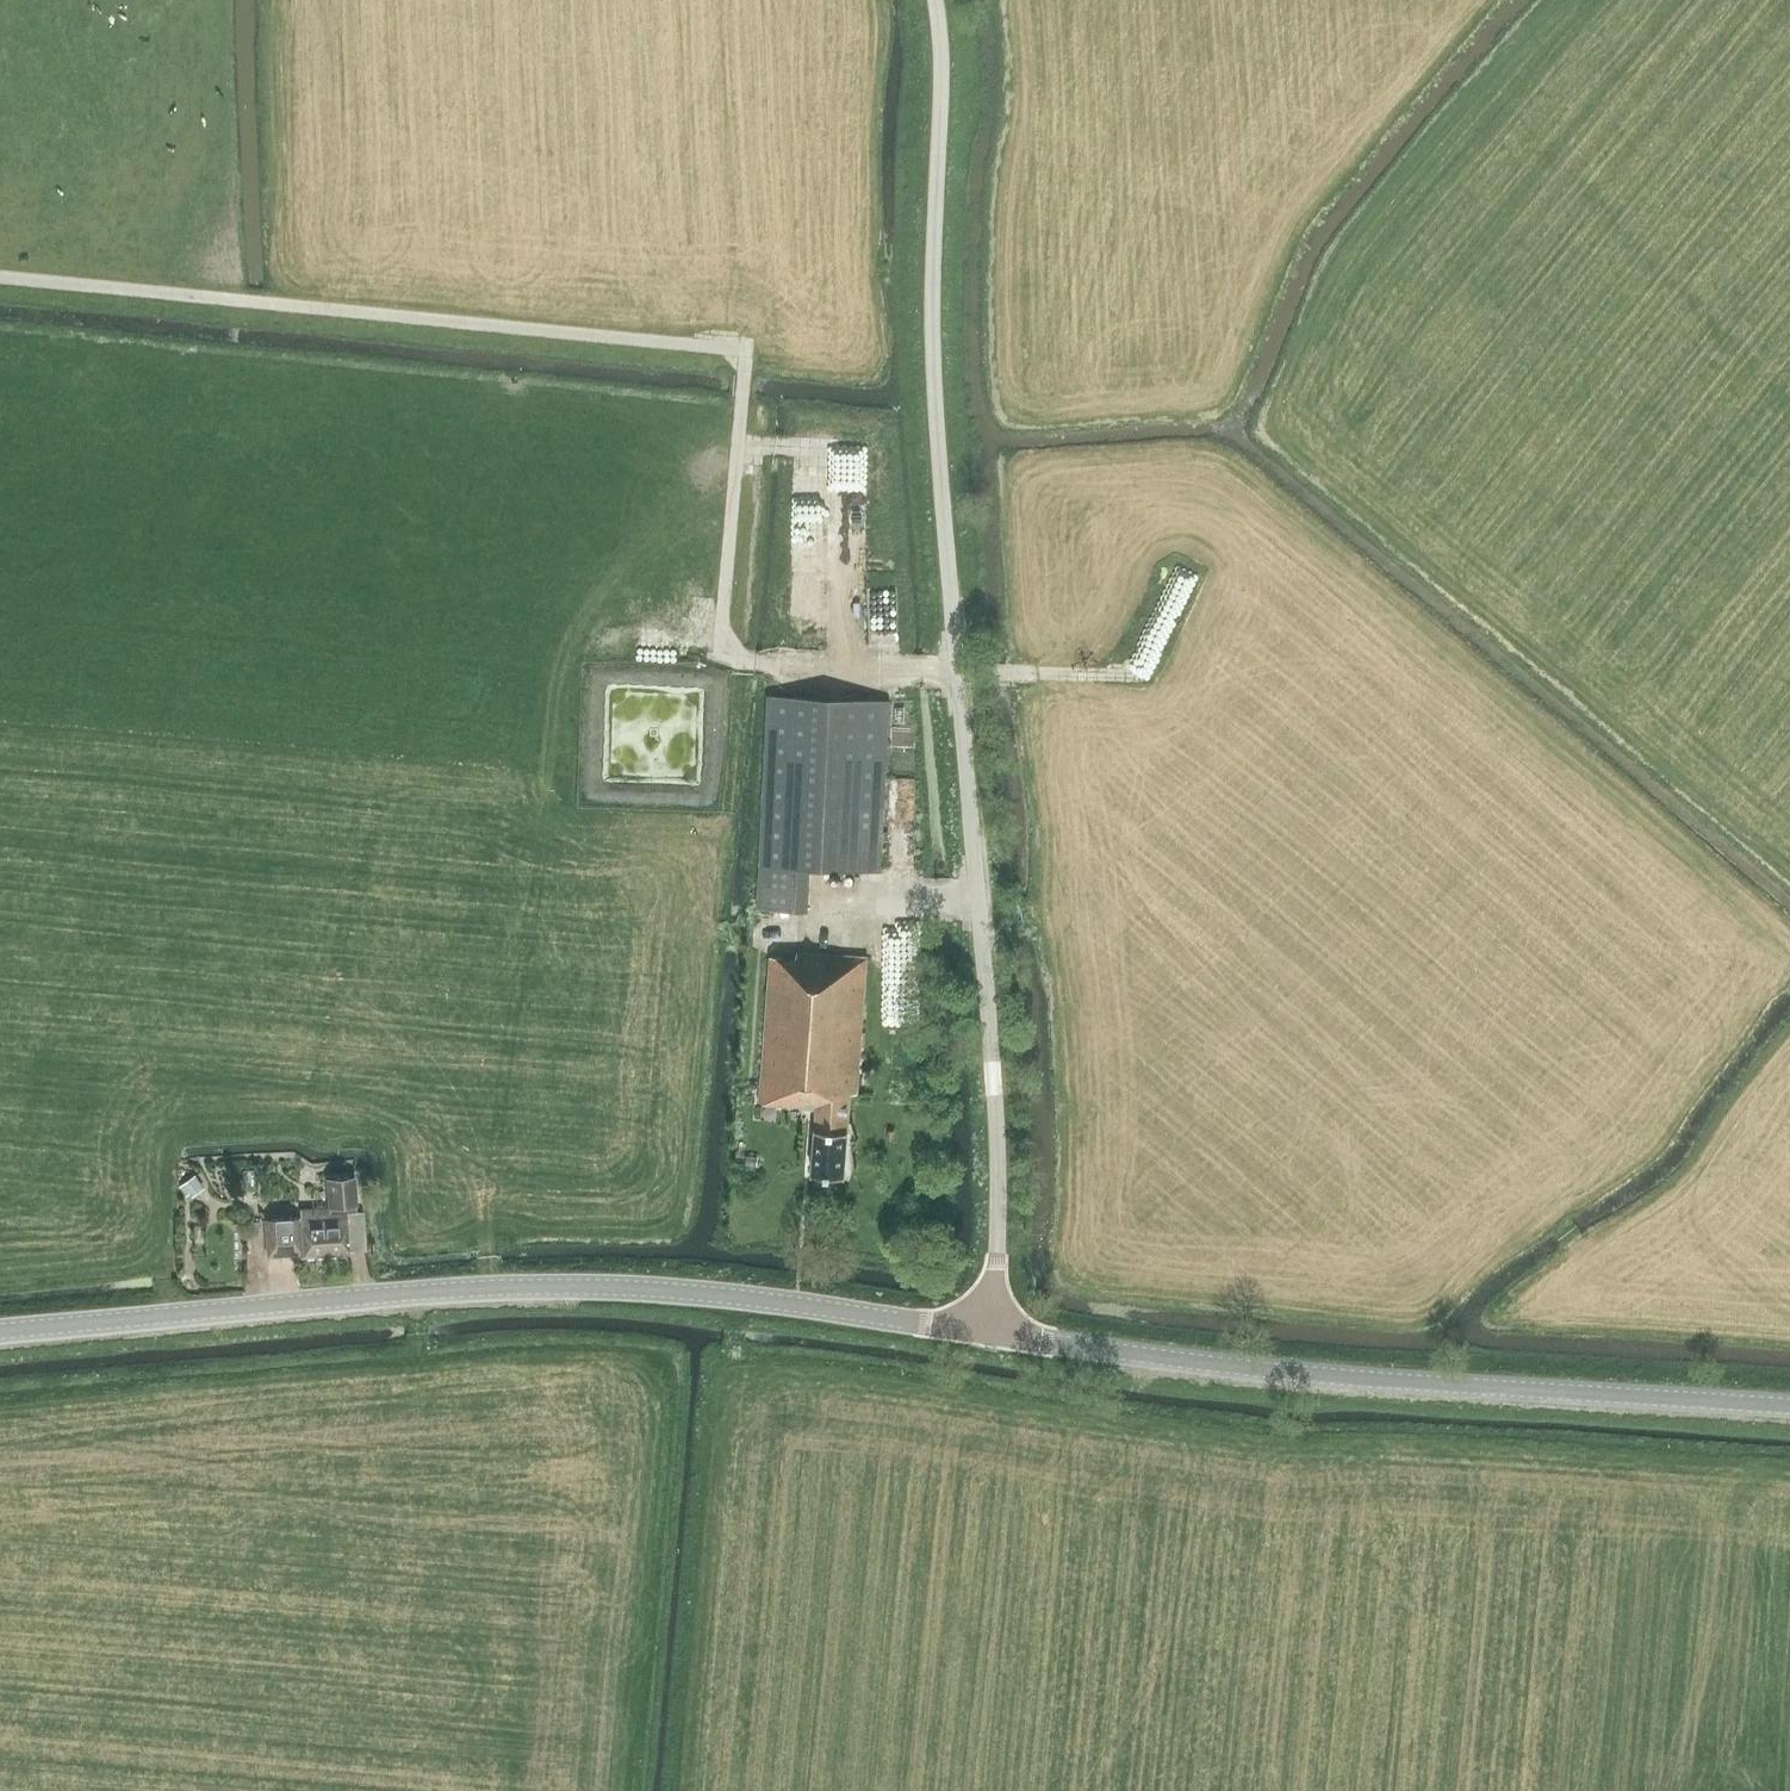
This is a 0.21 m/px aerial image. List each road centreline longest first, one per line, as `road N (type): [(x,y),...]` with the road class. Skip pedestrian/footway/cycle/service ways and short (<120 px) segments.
road 1 (unclassified): [(994,1333),(1000,1182),(993,1052),(934,351),(938,0)]
road 2 (tertiary): [(0,1332),(569,1287),(735,1297),(994,1333)]
road 3 (tertiary): [(1789,1404),(1369,1378),(994,1333)]

